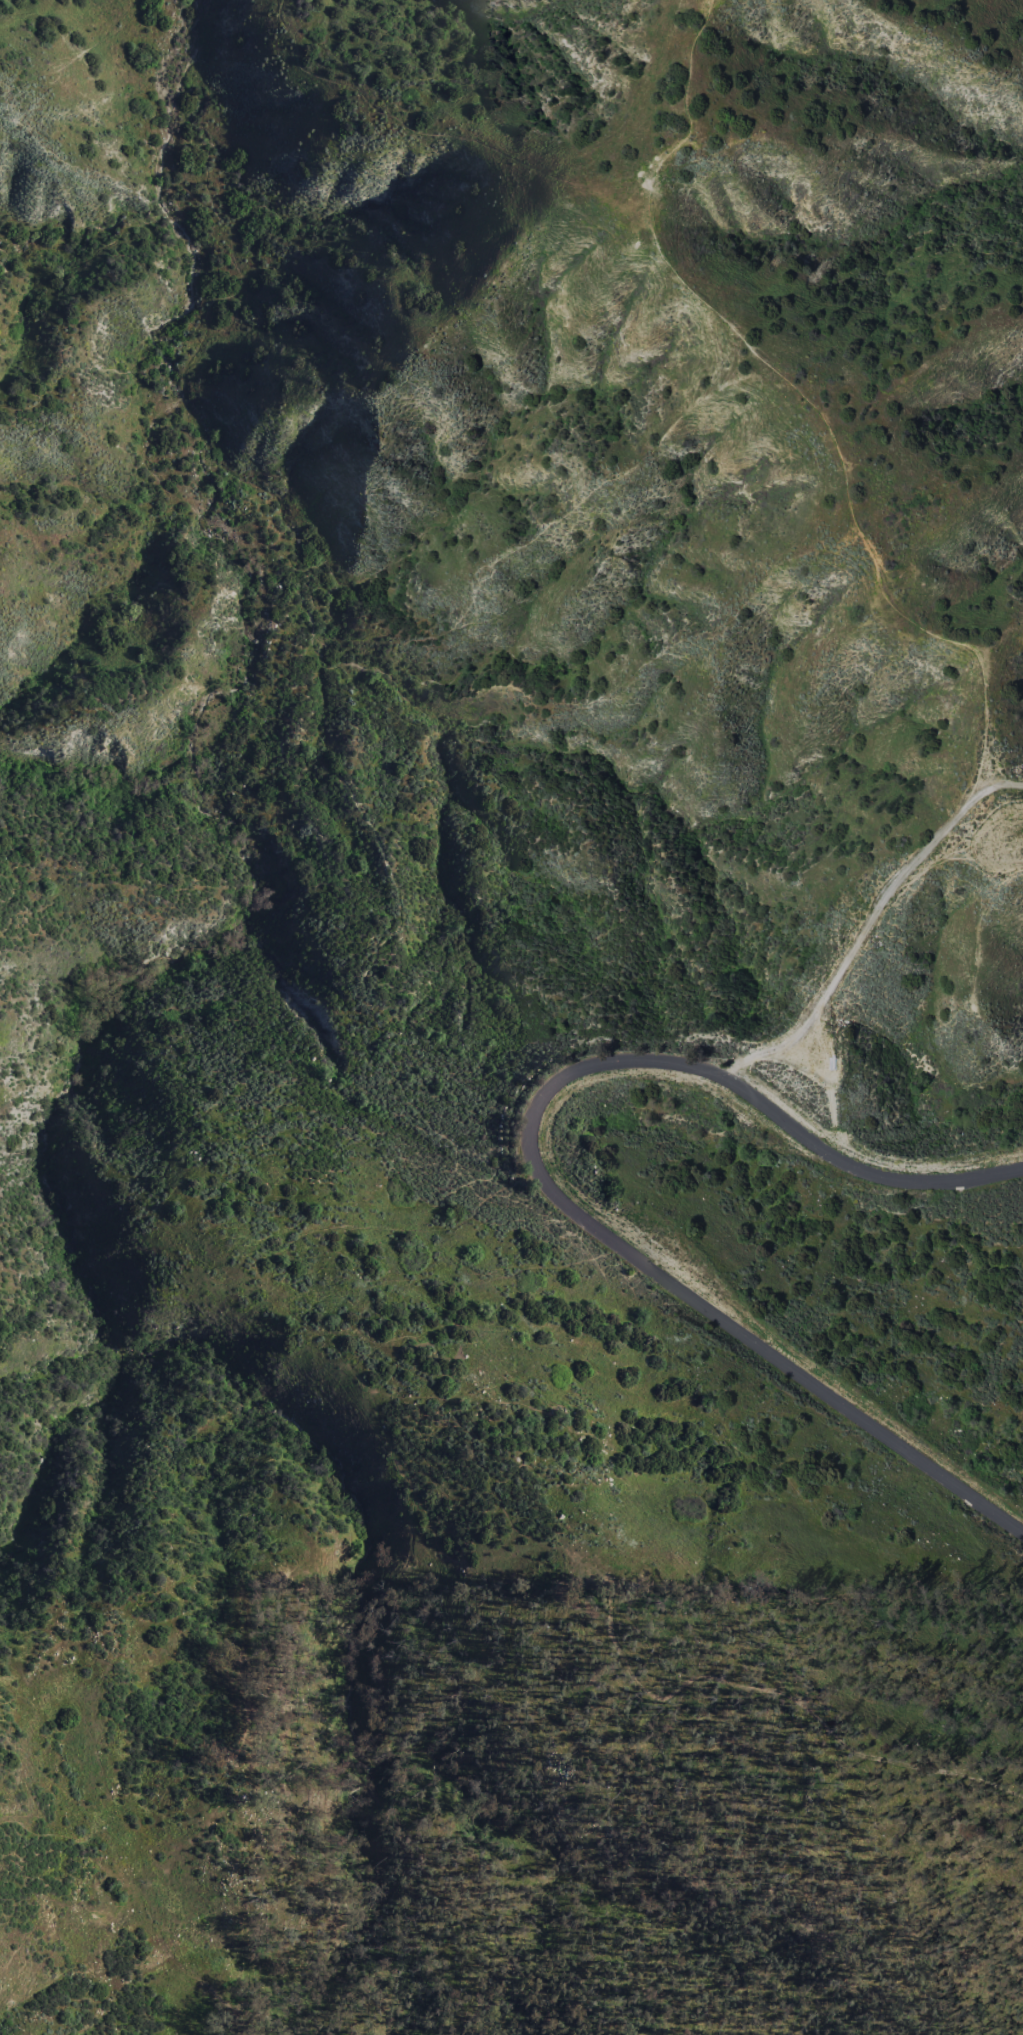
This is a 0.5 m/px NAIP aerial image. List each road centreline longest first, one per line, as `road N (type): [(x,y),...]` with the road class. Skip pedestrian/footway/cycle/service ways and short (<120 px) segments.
road 1 (residential): [(1022,1168),(950,1182),(878,1176),(832,1157),(722,1079),(663,1061),(587,1066),(559,1079),(538,1104),(528,1147),(544,1188),(568,1210),(1022,1535)]

